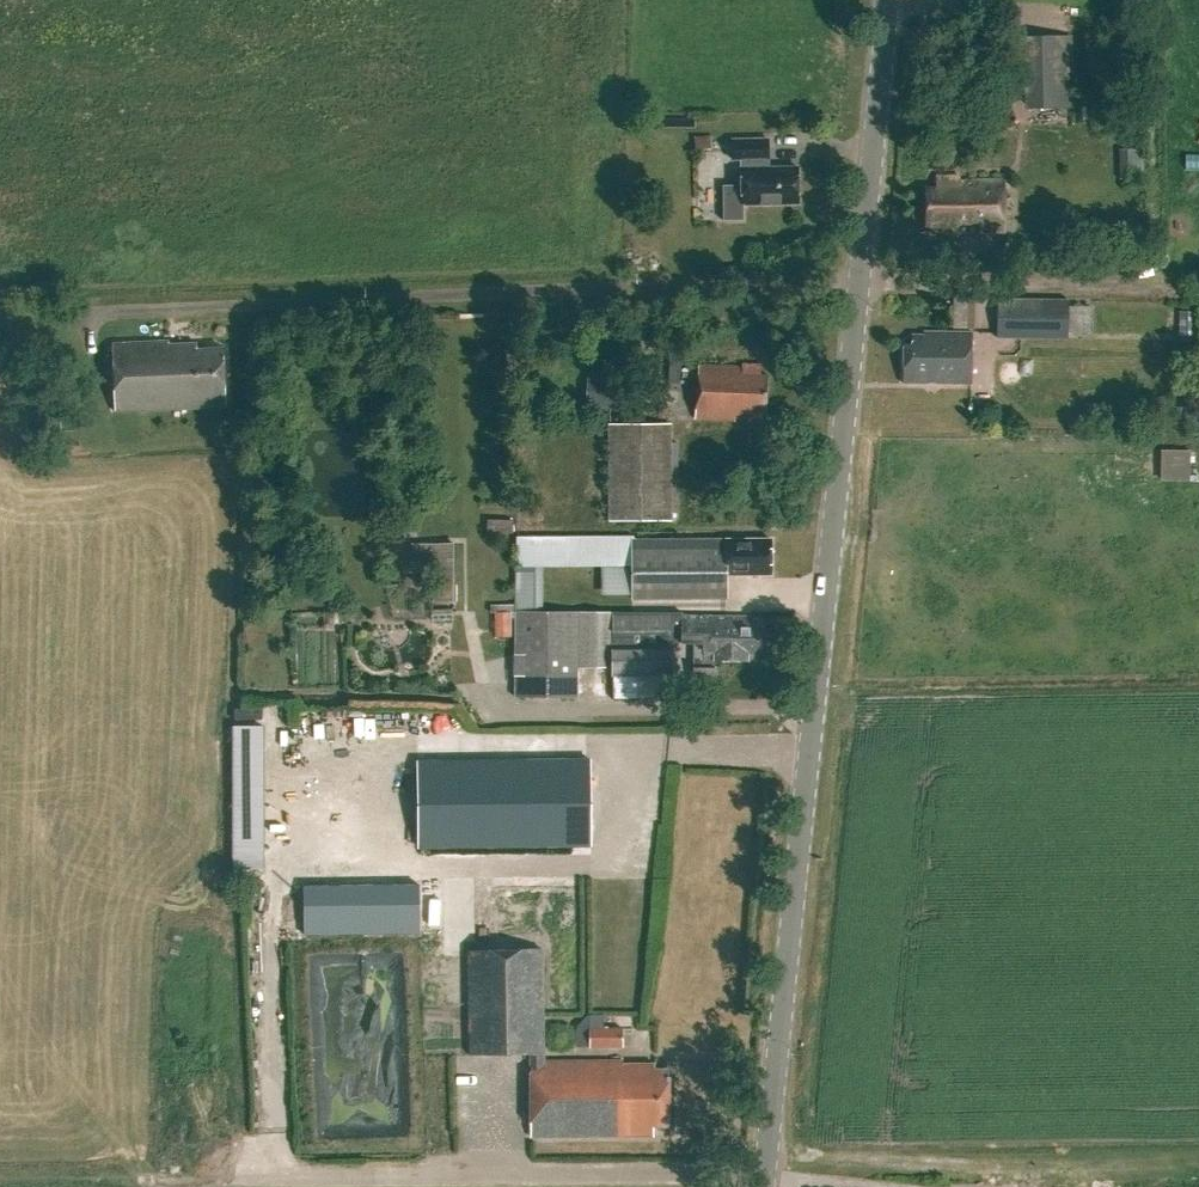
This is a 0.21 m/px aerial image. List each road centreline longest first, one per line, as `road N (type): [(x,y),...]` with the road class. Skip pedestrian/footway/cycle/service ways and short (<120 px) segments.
road 1 (tertiary): [(766,1186),(886,0)]
road 2 (track): [(858,274),(68,313)]
road 3 (track): [(767,1174),(0,1186)]

